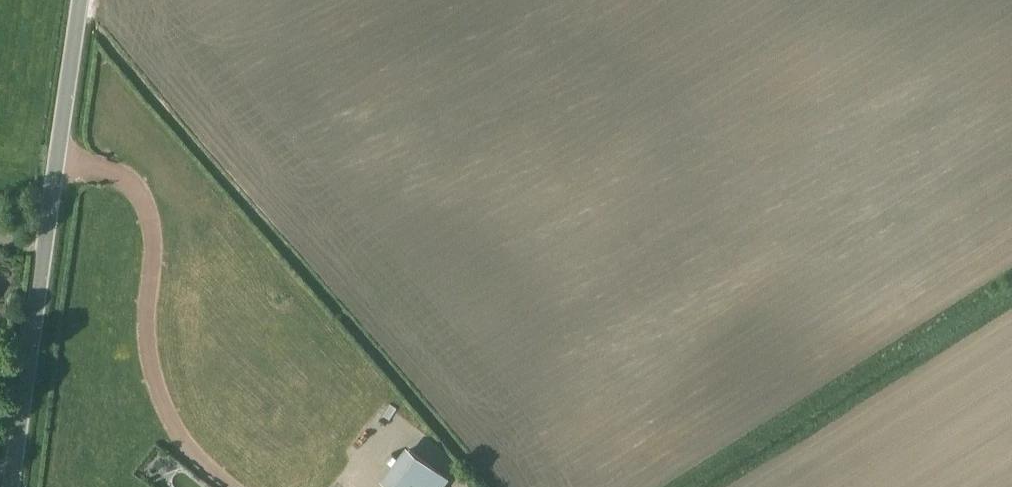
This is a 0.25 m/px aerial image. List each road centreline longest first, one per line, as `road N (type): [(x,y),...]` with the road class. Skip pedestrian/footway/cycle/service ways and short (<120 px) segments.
road 1 (unclassified): [(12,486),(82,0)]

